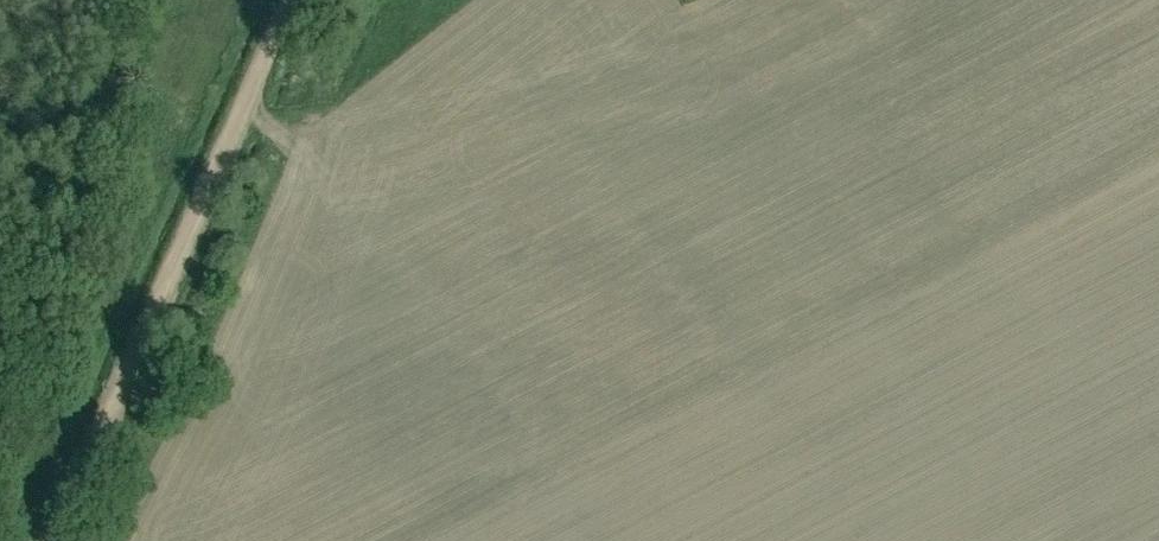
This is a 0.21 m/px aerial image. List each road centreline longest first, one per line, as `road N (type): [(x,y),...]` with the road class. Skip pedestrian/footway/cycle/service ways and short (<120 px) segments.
road 1 (track): [(44,540),(290,0)]

